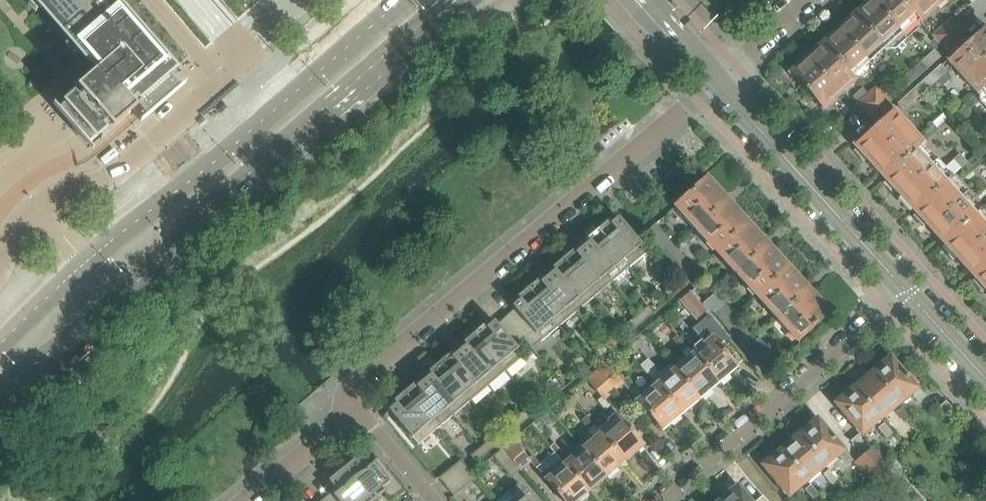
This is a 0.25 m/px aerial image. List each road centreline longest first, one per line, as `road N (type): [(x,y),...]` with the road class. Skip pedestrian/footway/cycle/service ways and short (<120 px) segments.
road 1 (residential): [(353,409),(358,382),(716,83)]
road 2 (tertiary): [(118,300),(449,0)]
road 3 (tertiary): [(403,0),(86,263)]
road 4 (residential): [(662,500),(908,294)]
road 5 (unclassified): [(908,294),(716,83)]
road 6 (residential): [(40,209),(125,168),(247,61)]
road 7 (tertiary): [(0,391),(118,300)]
road 8 (residential): [(242,500),(353,409)]
road 9 (residential): [(716,83),(807,0)]
road 10 (residential): [(431,500),(353,409)]

